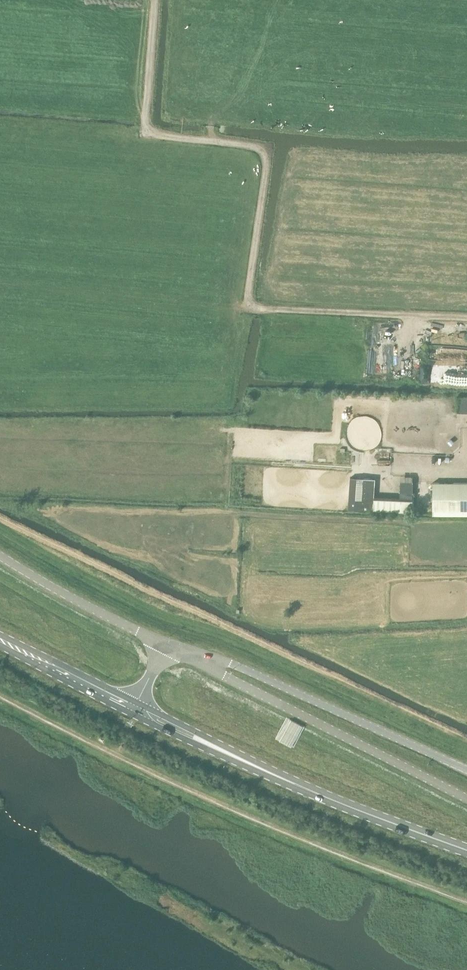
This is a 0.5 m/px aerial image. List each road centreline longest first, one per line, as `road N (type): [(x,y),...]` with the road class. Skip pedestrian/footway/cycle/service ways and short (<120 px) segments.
road 1 (track): [(154,0),(145,117),(152,132),(259,147),(267,158),(251,307),(466,318)]
road 2 (primary): [(466,853),(229,757),(134,709)]
road 3 (tertiary): [(466,798),(191,657)]
road 4 (tertiary): [(466,770),(231,662),(191,657)]
road 5 (unclassified): [(166,646),(0,558)]
road 6 (primary): [(134,709),(0,635)]

